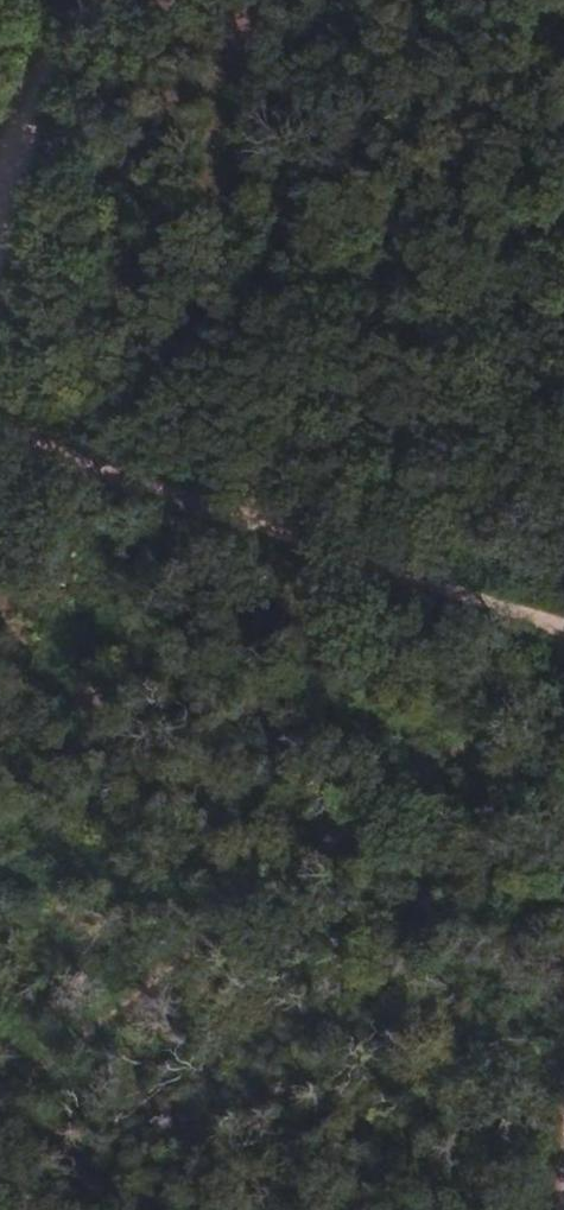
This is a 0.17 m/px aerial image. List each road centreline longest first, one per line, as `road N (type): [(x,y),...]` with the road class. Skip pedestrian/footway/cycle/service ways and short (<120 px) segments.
road 1 (track): [(0,1110),(563,669)]
road 2 (track): [(563,621),(0,417)]
road 3 (track): [(74,0),(4,163),(0,196)]
road 4 (track): [(563,1065),(552,1209)]

